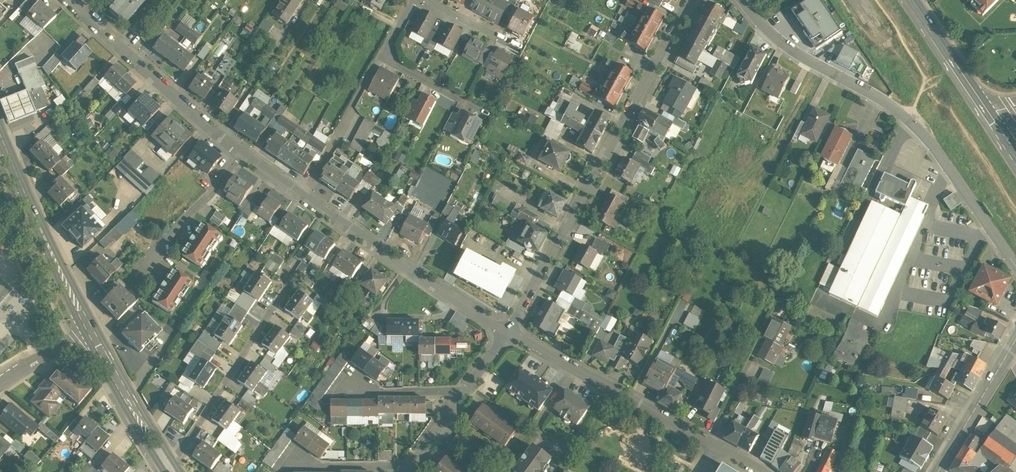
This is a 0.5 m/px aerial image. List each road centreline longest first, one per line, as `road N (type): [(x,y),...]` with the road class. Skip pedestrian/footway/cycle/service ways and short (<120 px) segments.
road 1 (unclassified): [(739,0),(797,54),(918,128),(1015,268)]
road 2 (residential): [(507,330),(690,0)]
road 3 (secondary): [(864,3),(1015,215)]
road 4 (residential): [(507,330),(714,449)]
road 5 (residential): [(67,0),(238,154)]
road 6 (residential): [(170,467),(291,279)]
road 7 (secondary): [(92,333),(0,138)]
road 8 (residential): [(302,201),(457,301)]
road 9 (residential): [(383,58),(302,201)]
road 10 (secondary): [(170,467),(92,333)]
road 11 (tertiary): [(997,129),(913,0)]
road 12 (secondary): [(938,471),(1015,340)]
road 13 (residential): [(150,257),(238,154)]

